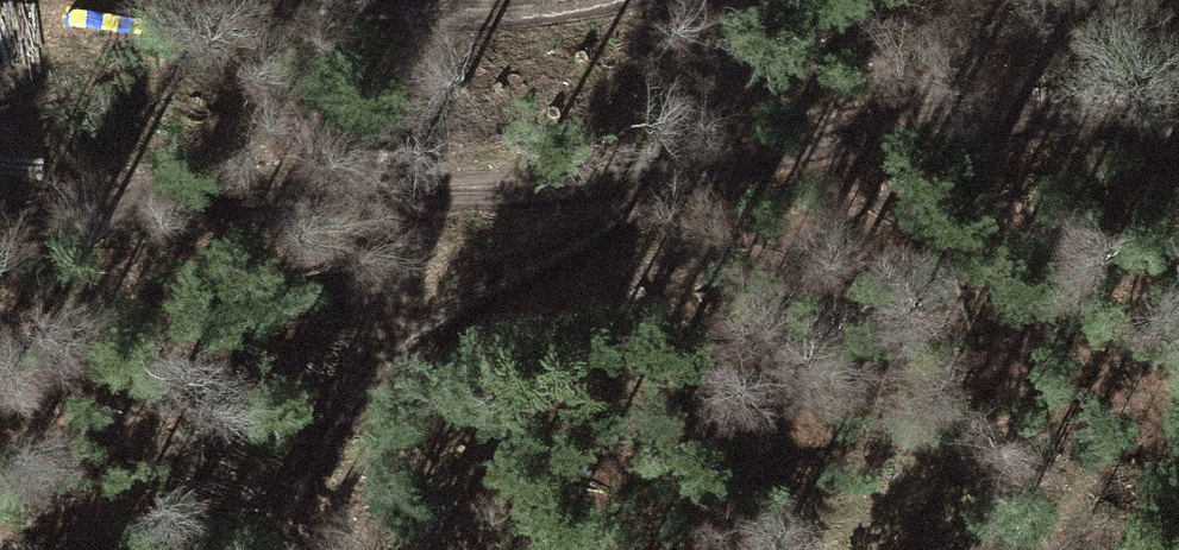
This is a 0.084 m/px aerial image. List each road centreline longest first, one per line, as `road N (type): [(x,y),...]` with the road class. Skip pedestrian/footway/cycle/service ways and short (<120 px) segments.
road 1 (track): [(1178,68),(463,226),(131,245),(0,202)]

